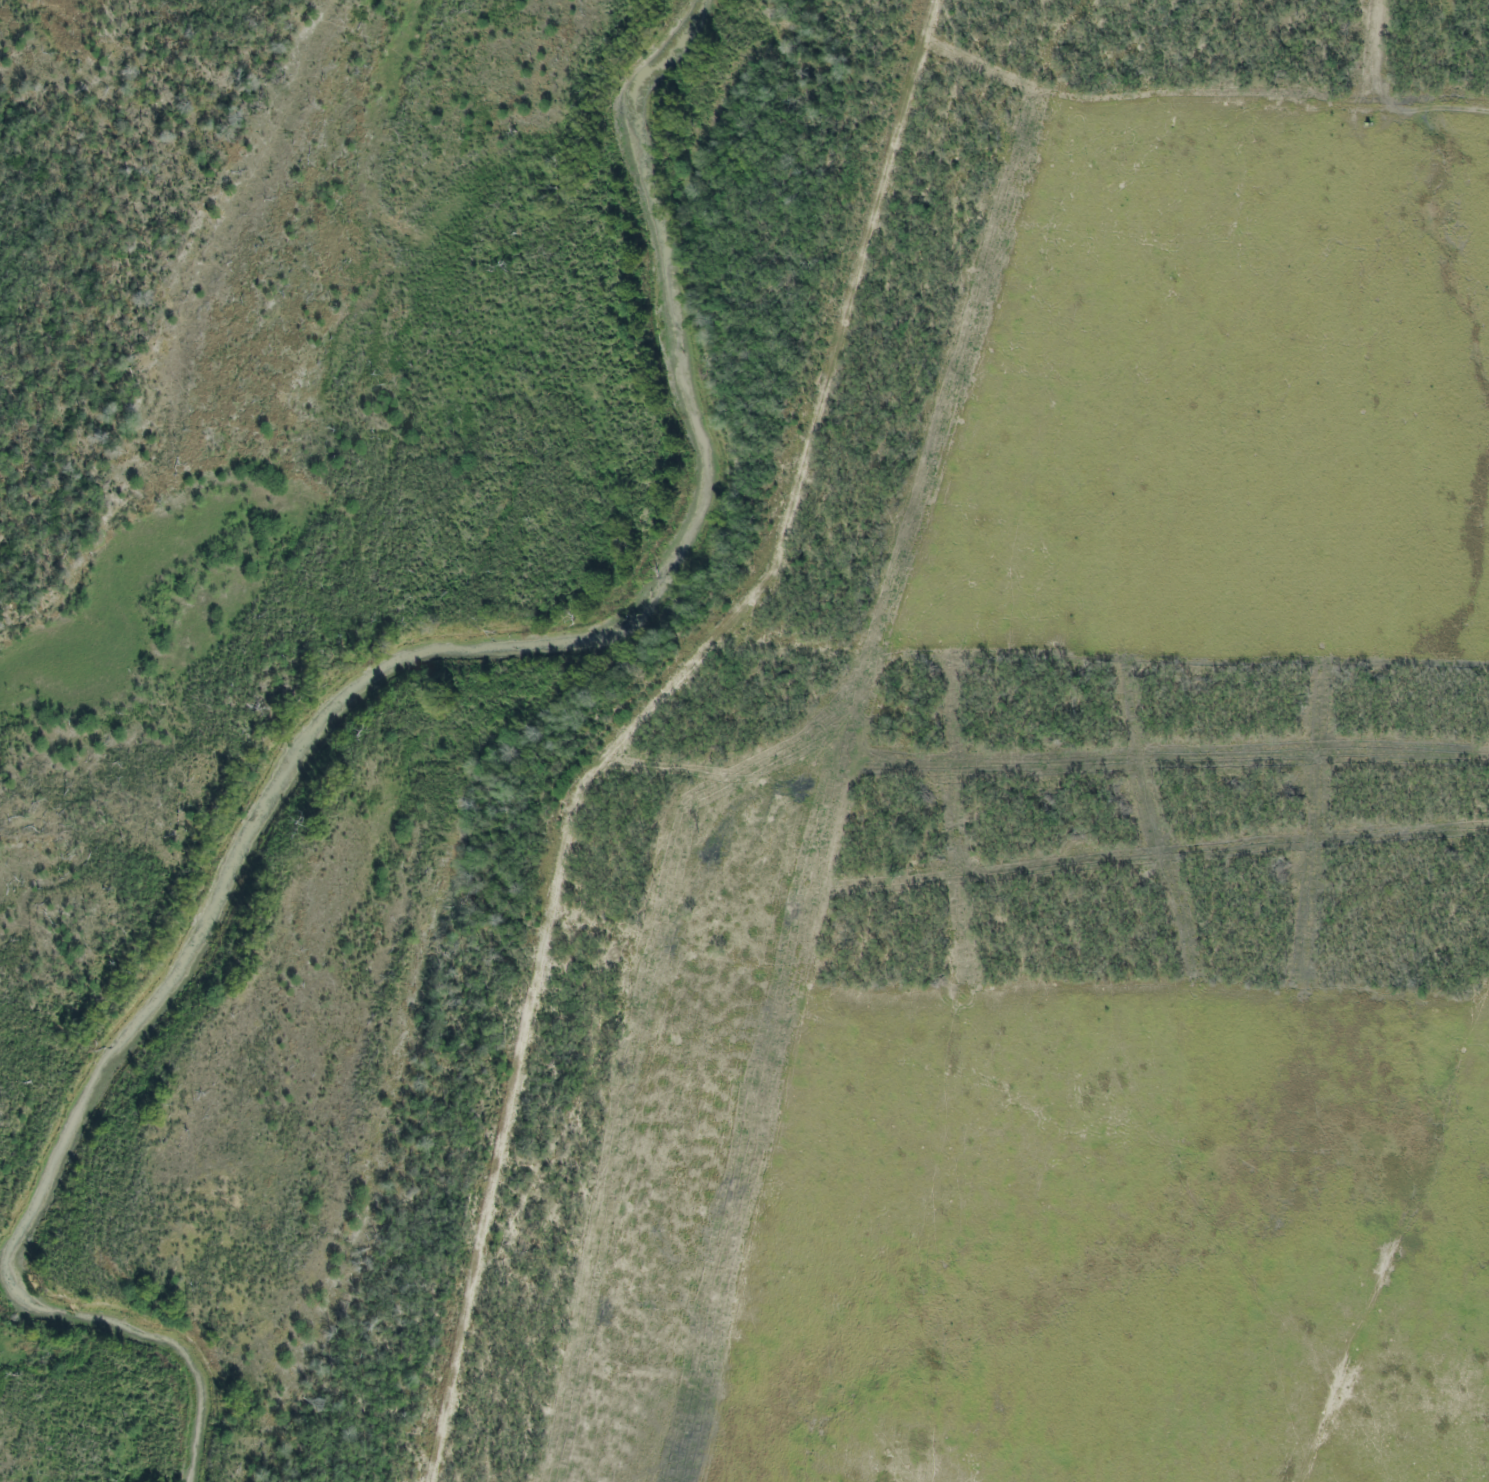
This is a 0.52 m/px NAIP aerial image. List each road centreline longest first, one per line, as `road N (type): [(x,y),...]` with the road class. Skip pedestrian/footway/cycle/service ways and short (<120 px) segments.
road 1 (track): [(864,0),(855,28),(836,301),(783,485),(754,515),(744,553),(585,821),(575,923),(595,1088),(532,1234),(381,1481)]

